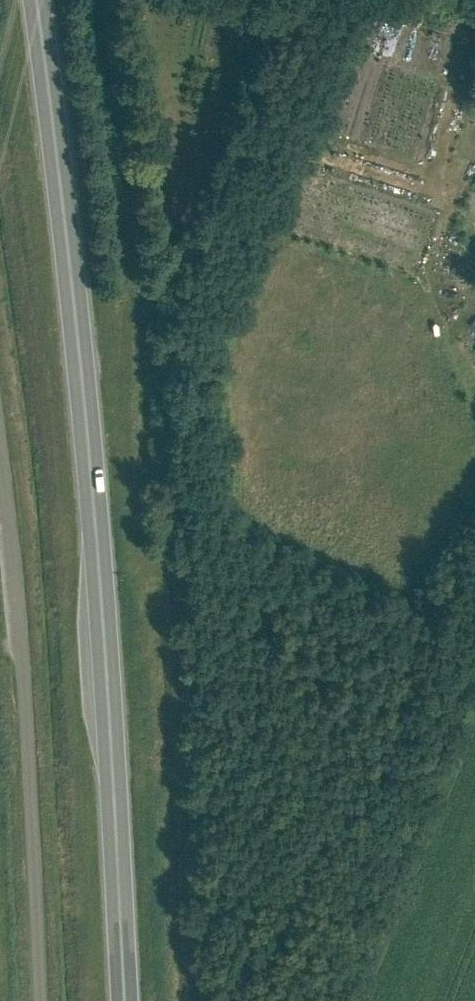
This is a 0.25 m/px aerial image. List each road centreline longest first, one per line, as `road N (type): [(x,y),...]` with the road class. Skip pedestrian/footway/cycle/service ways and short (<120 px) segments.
road 1 (trunk): [(125,1000),(96,536),(36,0)]
road 2 (unclassified): [(40,1000),(27,739),(0,468)]

